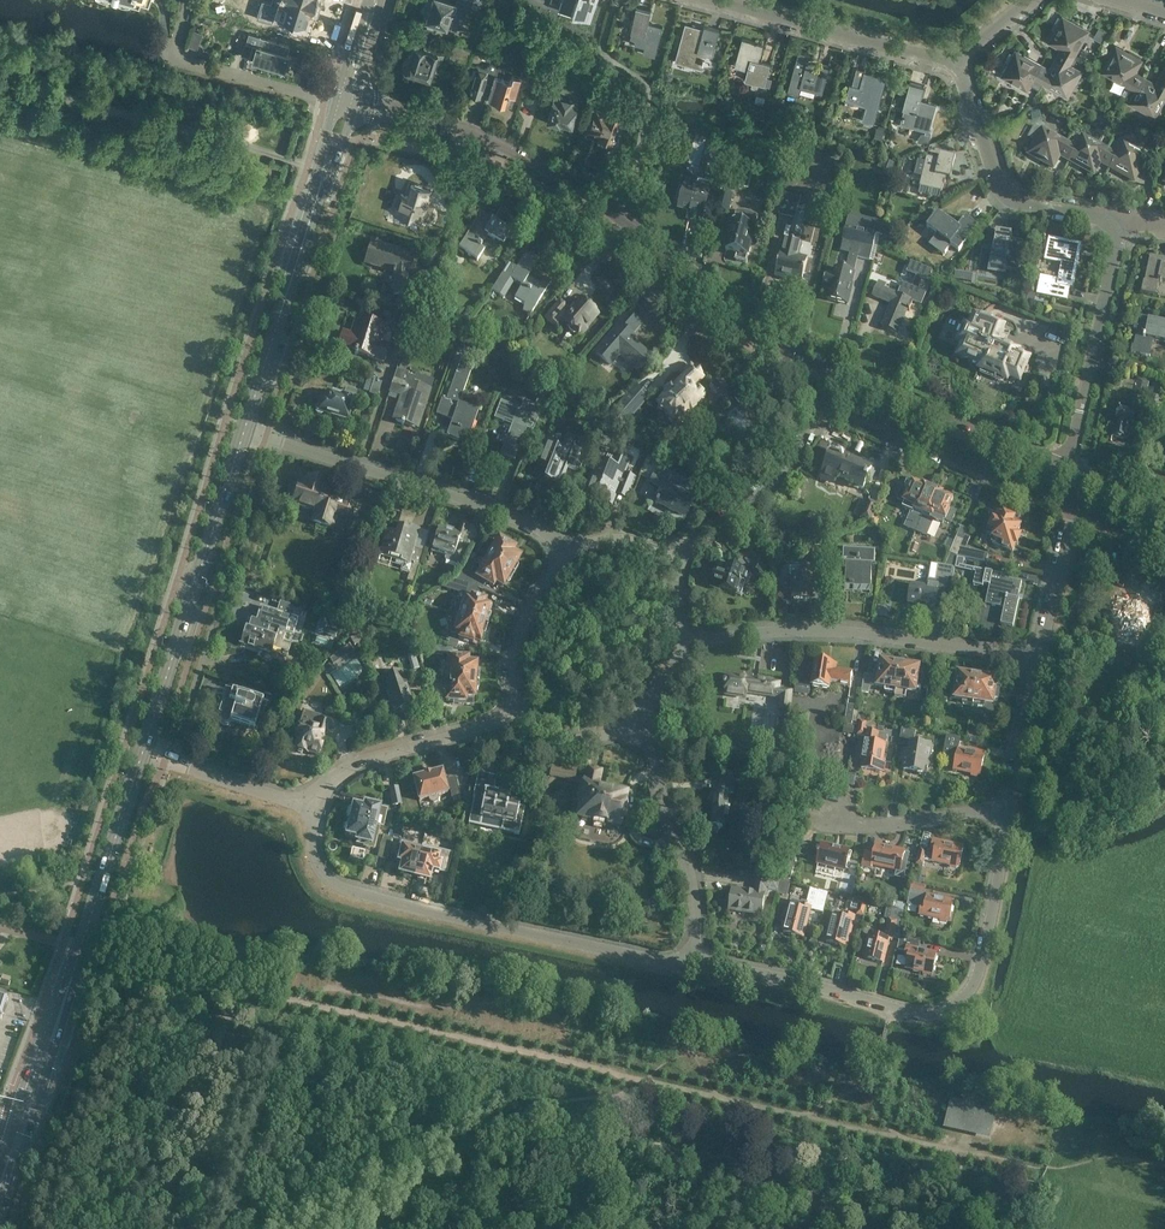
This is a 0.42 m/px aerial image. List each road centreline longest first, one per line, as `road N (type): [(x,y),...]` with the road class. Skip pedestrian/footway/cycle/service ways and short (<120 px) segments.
road 1 (secondary): [(826,370),(784,359),(619,220),(503,142),(445,119),(373,106)]
road 2 (residential): [(694,961),(335,881),(316,866),(311,802)]
road 3 (primary): [(16,1134),(144,749)]
road 4 (residential): [(1037,662),(872,633),(794,630),(681,642)]
road 5 (residential): [(243,432),(536,527),(566,553)]
road 6 (track): [(0,83),(322,171)]
road 7 (primary): [(144,749),(243,432)]
road 8 (primary): [(243,432),(322,171)]
road 9 (residential): [(952,1007),(928,1014),(891,1009),(807,983),(694,961)]
road 10 (secondary): [(1070,468),(826,370)]
road 11 (unclassified): [(953,70),(705,0)]
road 12 (residential): [(668,556),(765,495),(804,452),(826,370)]
road 13 (unclassified): [(1070,468),(1116,219)]
road 14 (residential): [(694,961),(693,870),(653,745),(636,726)]
road 15 (unclassified): [(1116,219),(1010,197),(953,70)]
road 16 (residential): [(311,802),(321,787),(373,757),(476,731),(520,710)]
road 17 (residential): [(952,1007),(982,969),(1007,812)]
road 18 (residential): [(1037,662),(1068,517),(1070,468)]
road 19 (residential): [(1007,812),(863,826),(829,812)]
road 20 (residential): [(311,802),(144,749)]
road 21 (residential): [(520,710),(513,674),(518,633),(541,581),(566,553)]
road 22 (residential): [(1007,812),(1037,662)]
road 23 (residential): [(636,726),(610,741),(580,744),(545,732),(520,710)]

